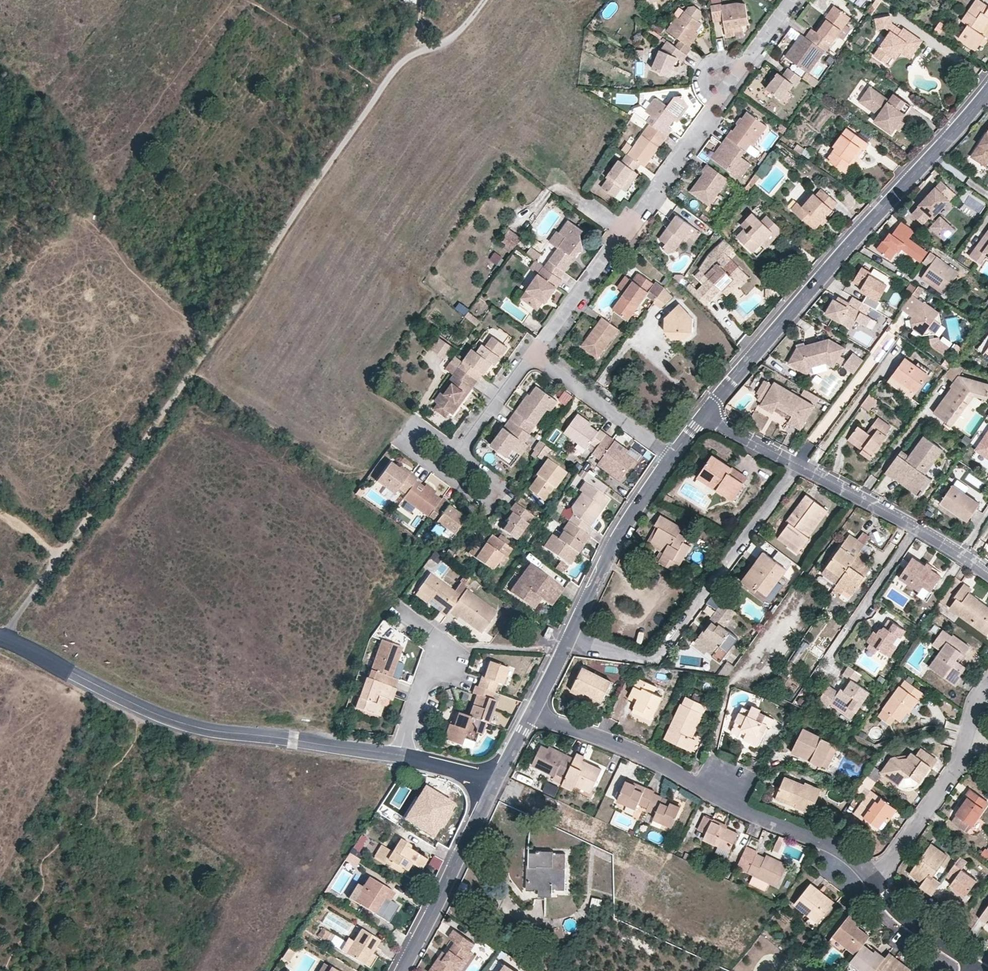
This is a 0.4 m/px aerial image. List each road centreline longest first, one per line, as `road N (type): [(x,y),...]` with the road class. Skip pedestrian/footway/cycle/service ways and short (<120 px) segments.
road 1 (unclassified): [(484,0),(449,44),(411,56),(385,85),(155,427),(4,635)]
road 2 (residential): [(705,413),(984,95)]
road 3 (residential): [(402,754),(185,721),(4,635)]
road 4 (residential): [(875,880),(824,841),(741,809),(629,748),(529,717)]
road 5 (track): [(801,465),(654,659),(566,642)]
road 6 (residential): [(705,413),(987,572)]
road 7 (residential): [(536,352),(721,103)]
road 8 (residential): [(529,717),(611,549),(674,452)]
road 9 (residential): [(875,880),(956,770),(987,685)]
road 10 (residential): [(401,970),(491,782)]
road 11 (residential): [(456,454),(421,429),(407,448),(490,507),(504,488)]
road 12 (residential): [(398,607),(436,634),(442,655),(402,754)]
road 13 (residential): [(536,352),(674,452)]
road 14 (residential): [(973,970),(898,914),(875,880)]
road 15 (residential): [(456,454),(536,352)]

